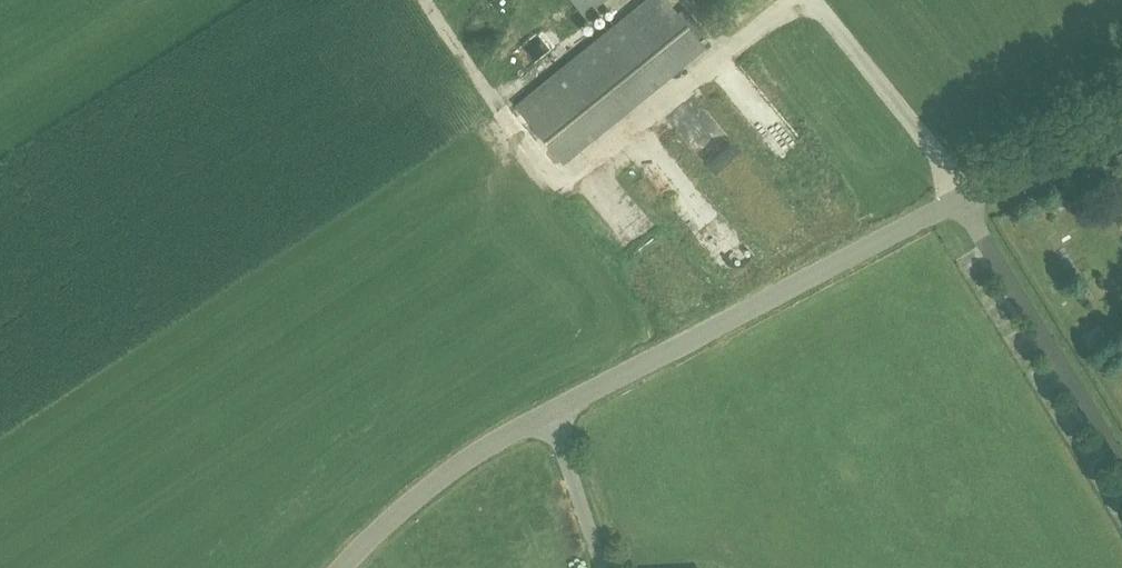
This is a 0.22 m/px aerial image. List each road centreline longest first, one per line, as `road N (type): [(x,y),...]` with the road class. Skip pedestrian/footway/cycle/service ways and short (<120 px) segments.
road 1 (unclassified): [(1121,111),(499,437),(439,476),(340,567)]

